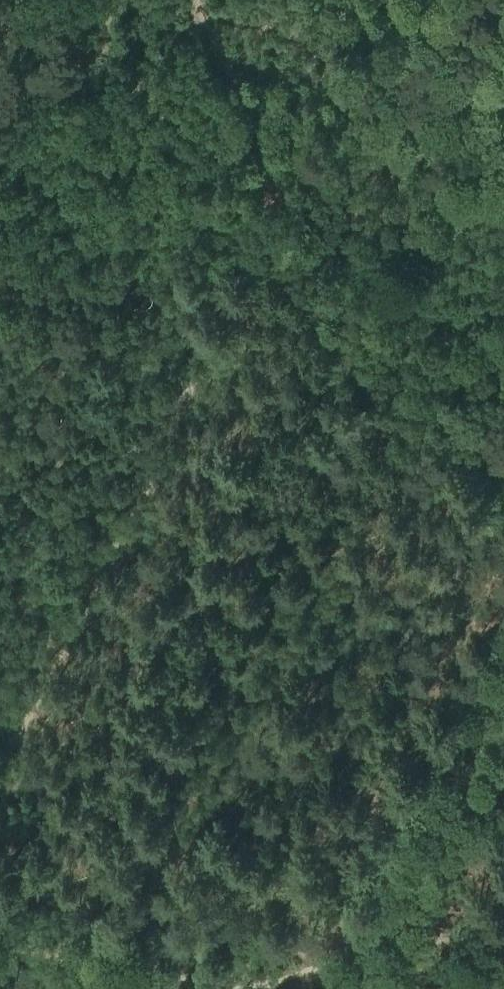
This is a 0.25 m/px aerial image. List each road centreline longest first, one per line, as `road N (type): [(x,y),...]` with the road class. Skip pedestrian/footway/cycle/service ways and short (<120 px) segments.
road 1 (track): [(0,763),(409,0)]
road 2 (track): [(250,988),(391,936),(503,972)]
road 3 (track): [(503,699),(391,936)]
road 4 (track): [(202,0),(257,138),(284,236)]
road 5 (track): [(0,948),(246,988)]

